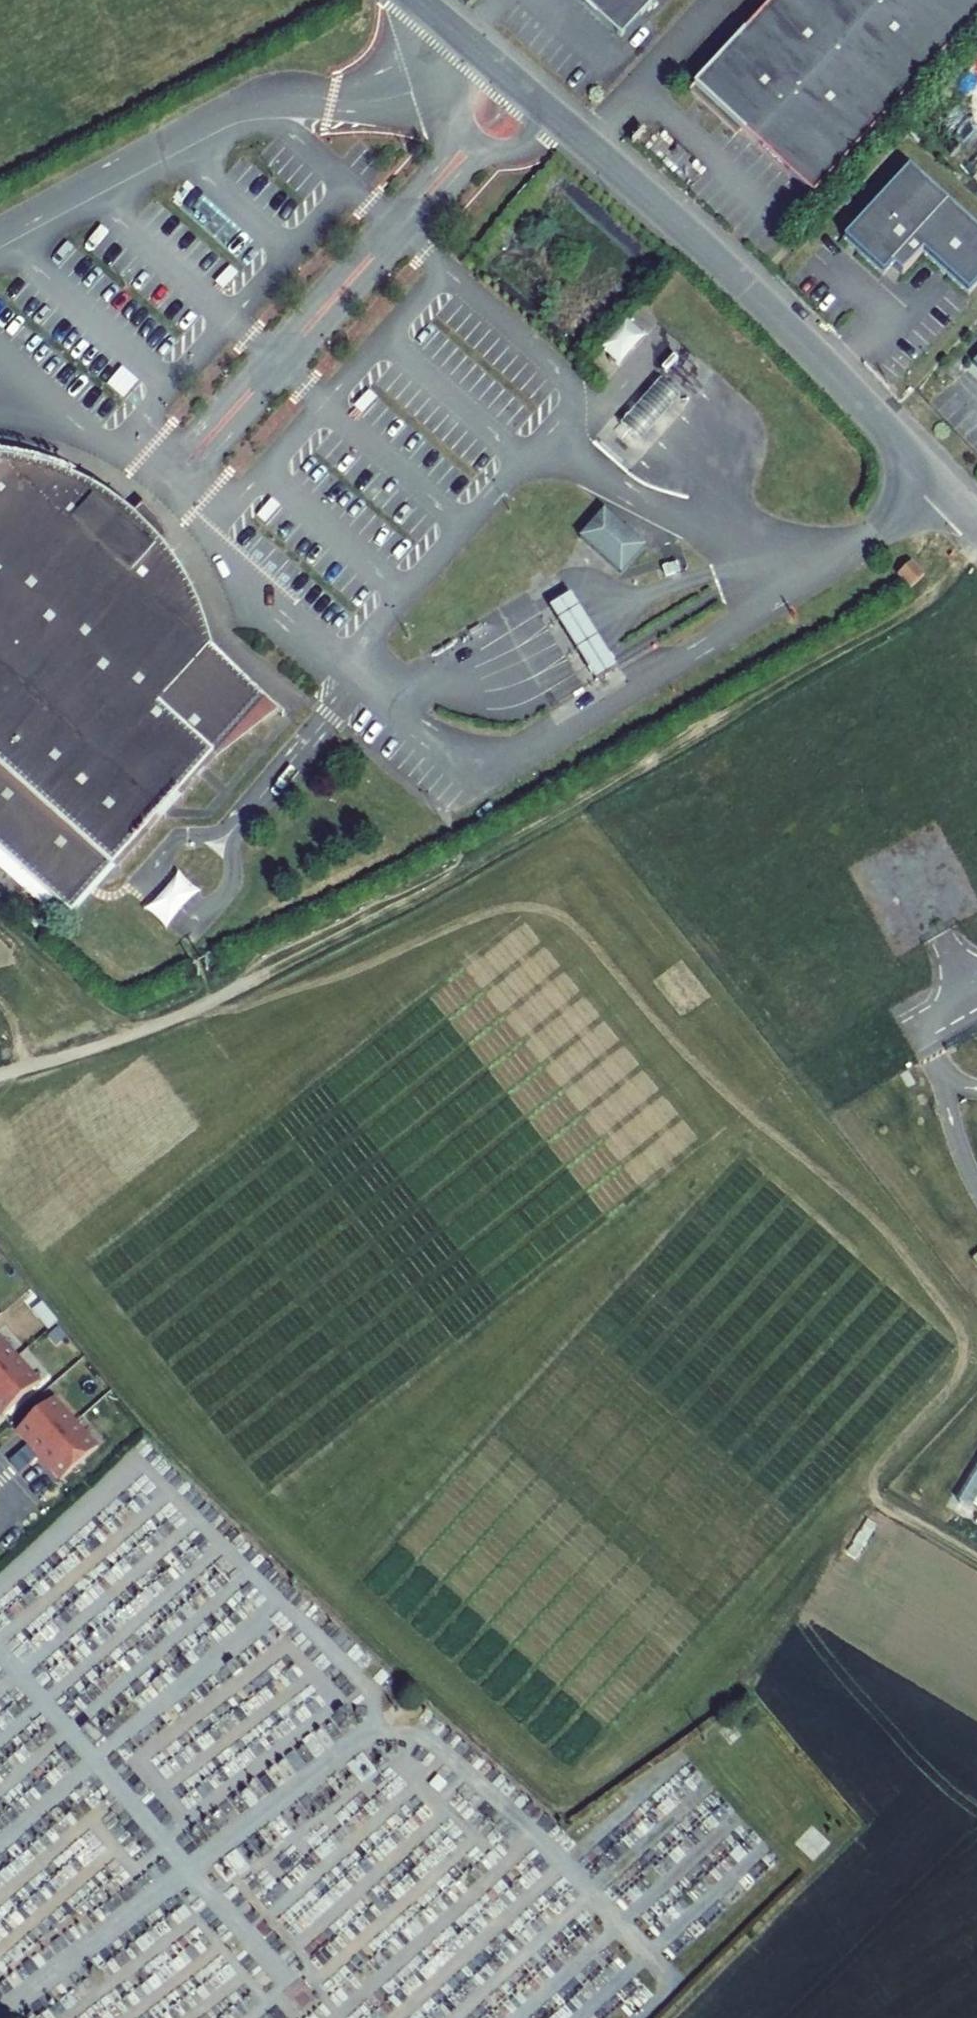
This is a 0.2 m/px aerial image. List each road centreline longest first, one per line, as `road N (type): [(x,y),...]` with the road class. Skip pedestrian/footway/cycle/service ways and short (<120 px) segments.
road 1 (residential): [(417,0),(734,276),(976,522)]

